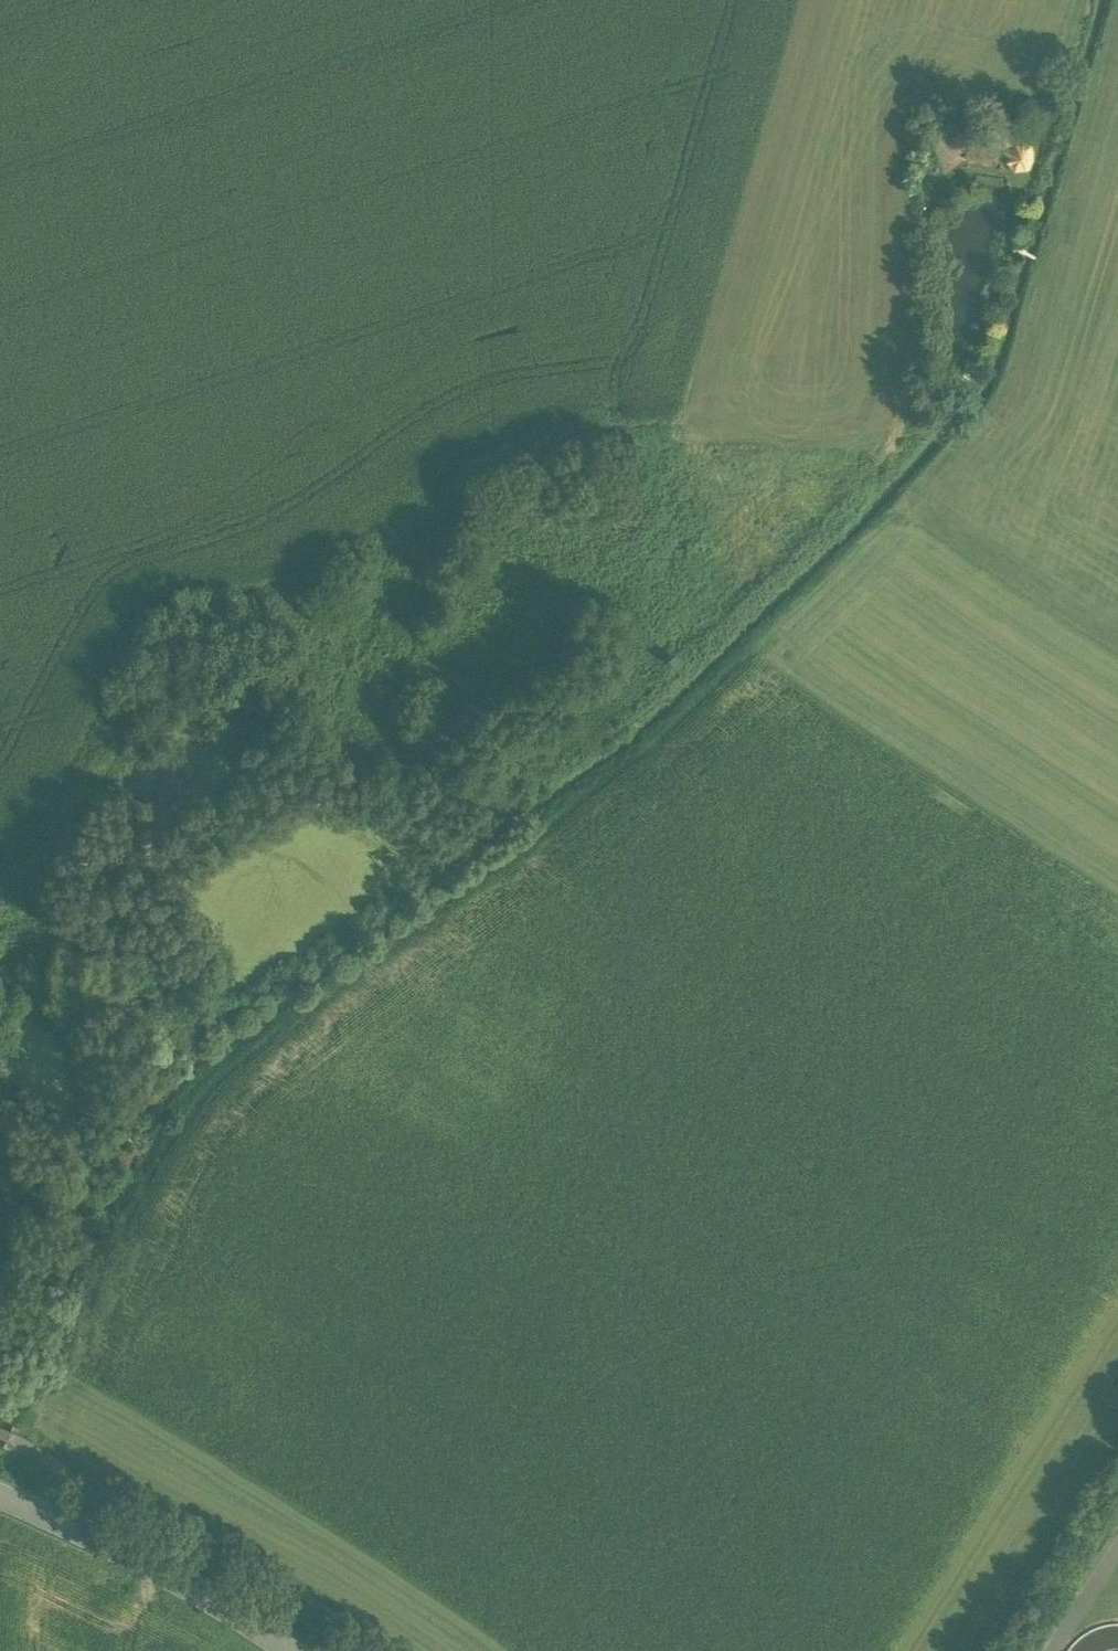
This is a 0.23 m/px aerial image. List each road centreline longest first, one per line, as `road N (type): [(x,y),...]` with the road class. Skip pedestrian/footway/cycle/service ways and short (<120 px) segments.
road 1 (tertiary): [(286,1650),(188,1590),(0,1496)]

